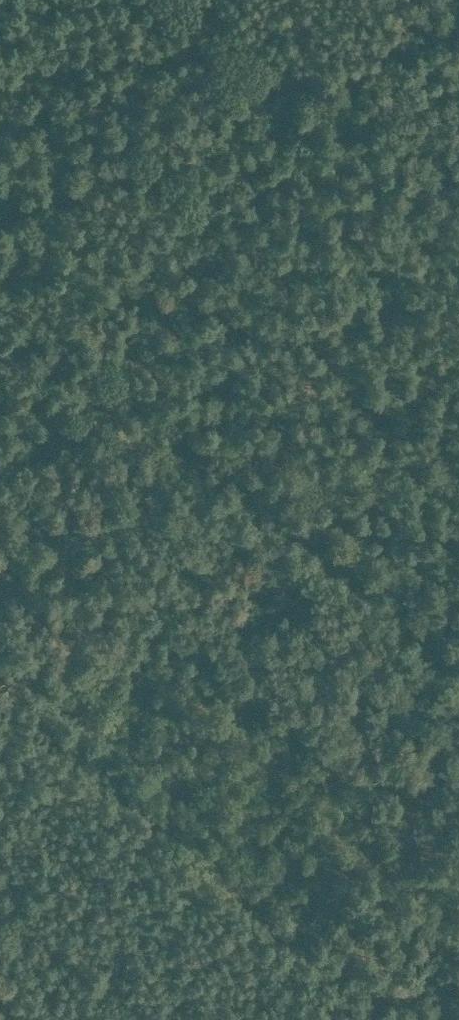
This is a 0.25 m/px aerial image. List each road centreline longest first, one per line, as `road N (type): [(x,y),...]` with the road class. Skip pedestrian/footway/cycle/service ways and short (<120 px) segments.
road 1 (track): [(27,451),(11,478),(458,861)]
road 2 (track): [(421,0),(158,310),(27,451)]

